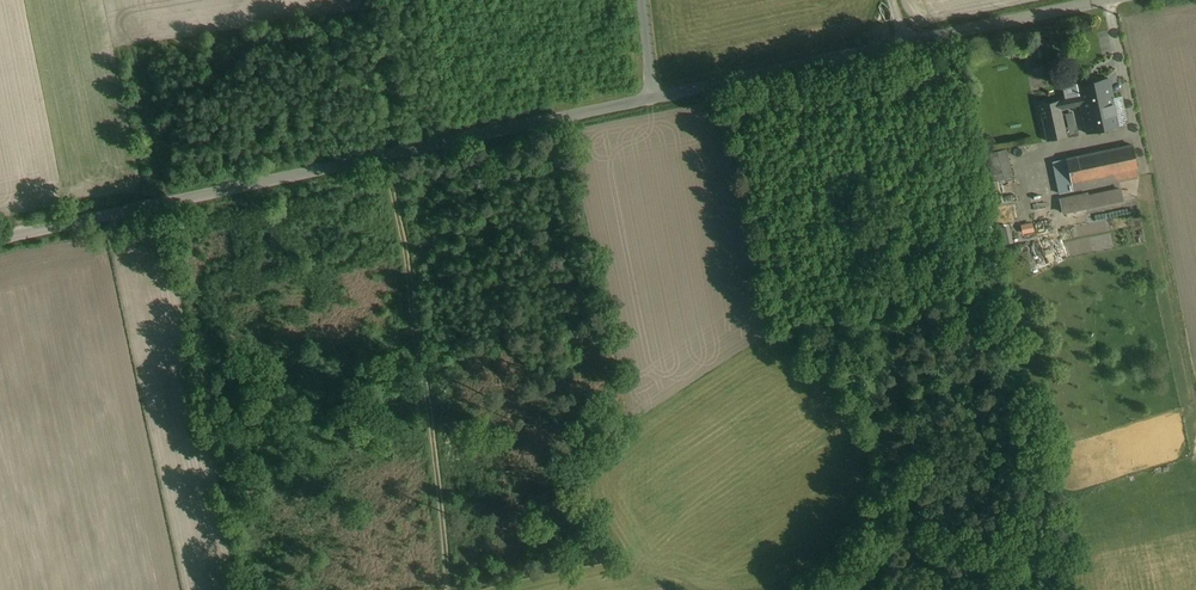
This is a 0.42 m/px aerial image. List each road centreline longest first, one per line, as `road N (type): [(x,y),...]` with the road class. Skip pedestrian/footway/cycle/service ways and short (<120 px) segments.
road 1 (unclassified): [(1111,0),(0,239)]
road 2 (track): [(841,56),(933,589)]
road 3 (track): [(385,155),(447,517),(445,589)]
road 4 (track): [(166,204),(117,19)]

